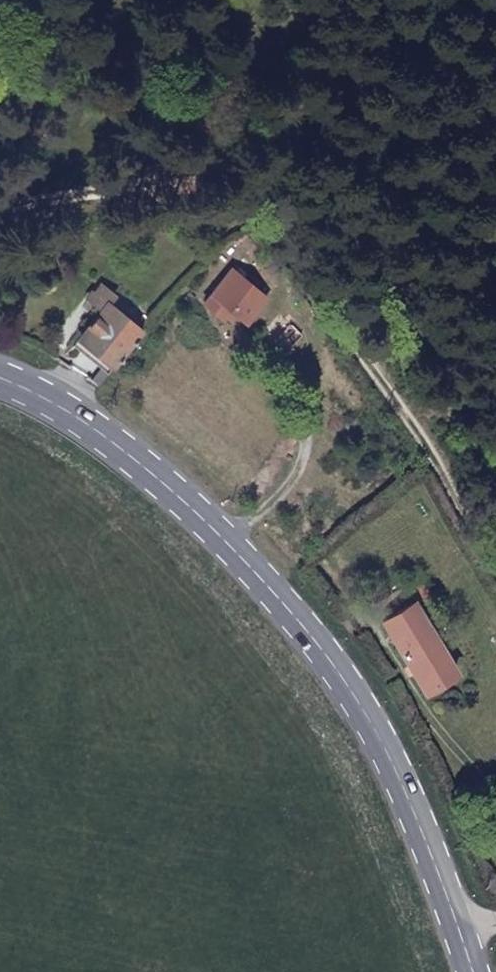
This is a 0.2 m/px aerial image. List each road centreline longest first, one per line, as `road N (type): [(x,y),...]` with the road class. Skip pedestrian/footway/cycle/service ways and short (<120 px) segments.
road 1 (primary): [(0,376),(56,403),(140,460),(233,540),(317,636),(367,704),(415,805),(475,971)]
road 2 (track): [(495,567),(476,523),(358,350),(211,152),(132,105),(70,0)]

